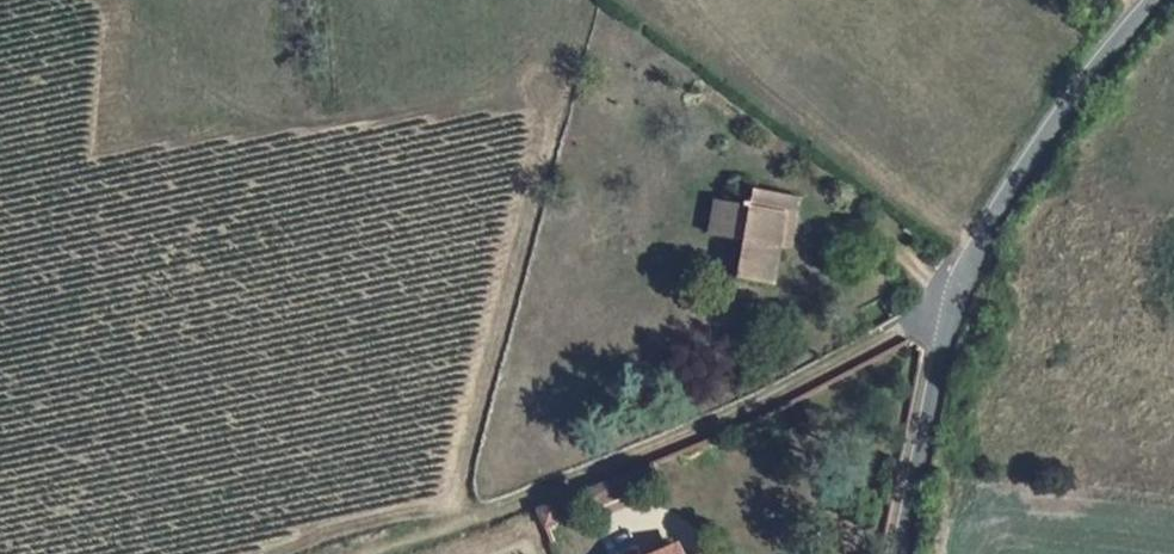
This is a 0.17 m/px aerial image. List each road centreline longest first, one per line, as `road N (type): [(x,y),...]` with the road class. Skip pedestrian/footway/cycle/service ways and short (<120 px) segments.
road 1 (track): [(363,553),(745,412),(948,302)]
road 2 (unclassified): [(1152,0),(1088,73),(991,217),(948,302),(893,553)]
road 3 (track): [(454,525),(571,100)]

